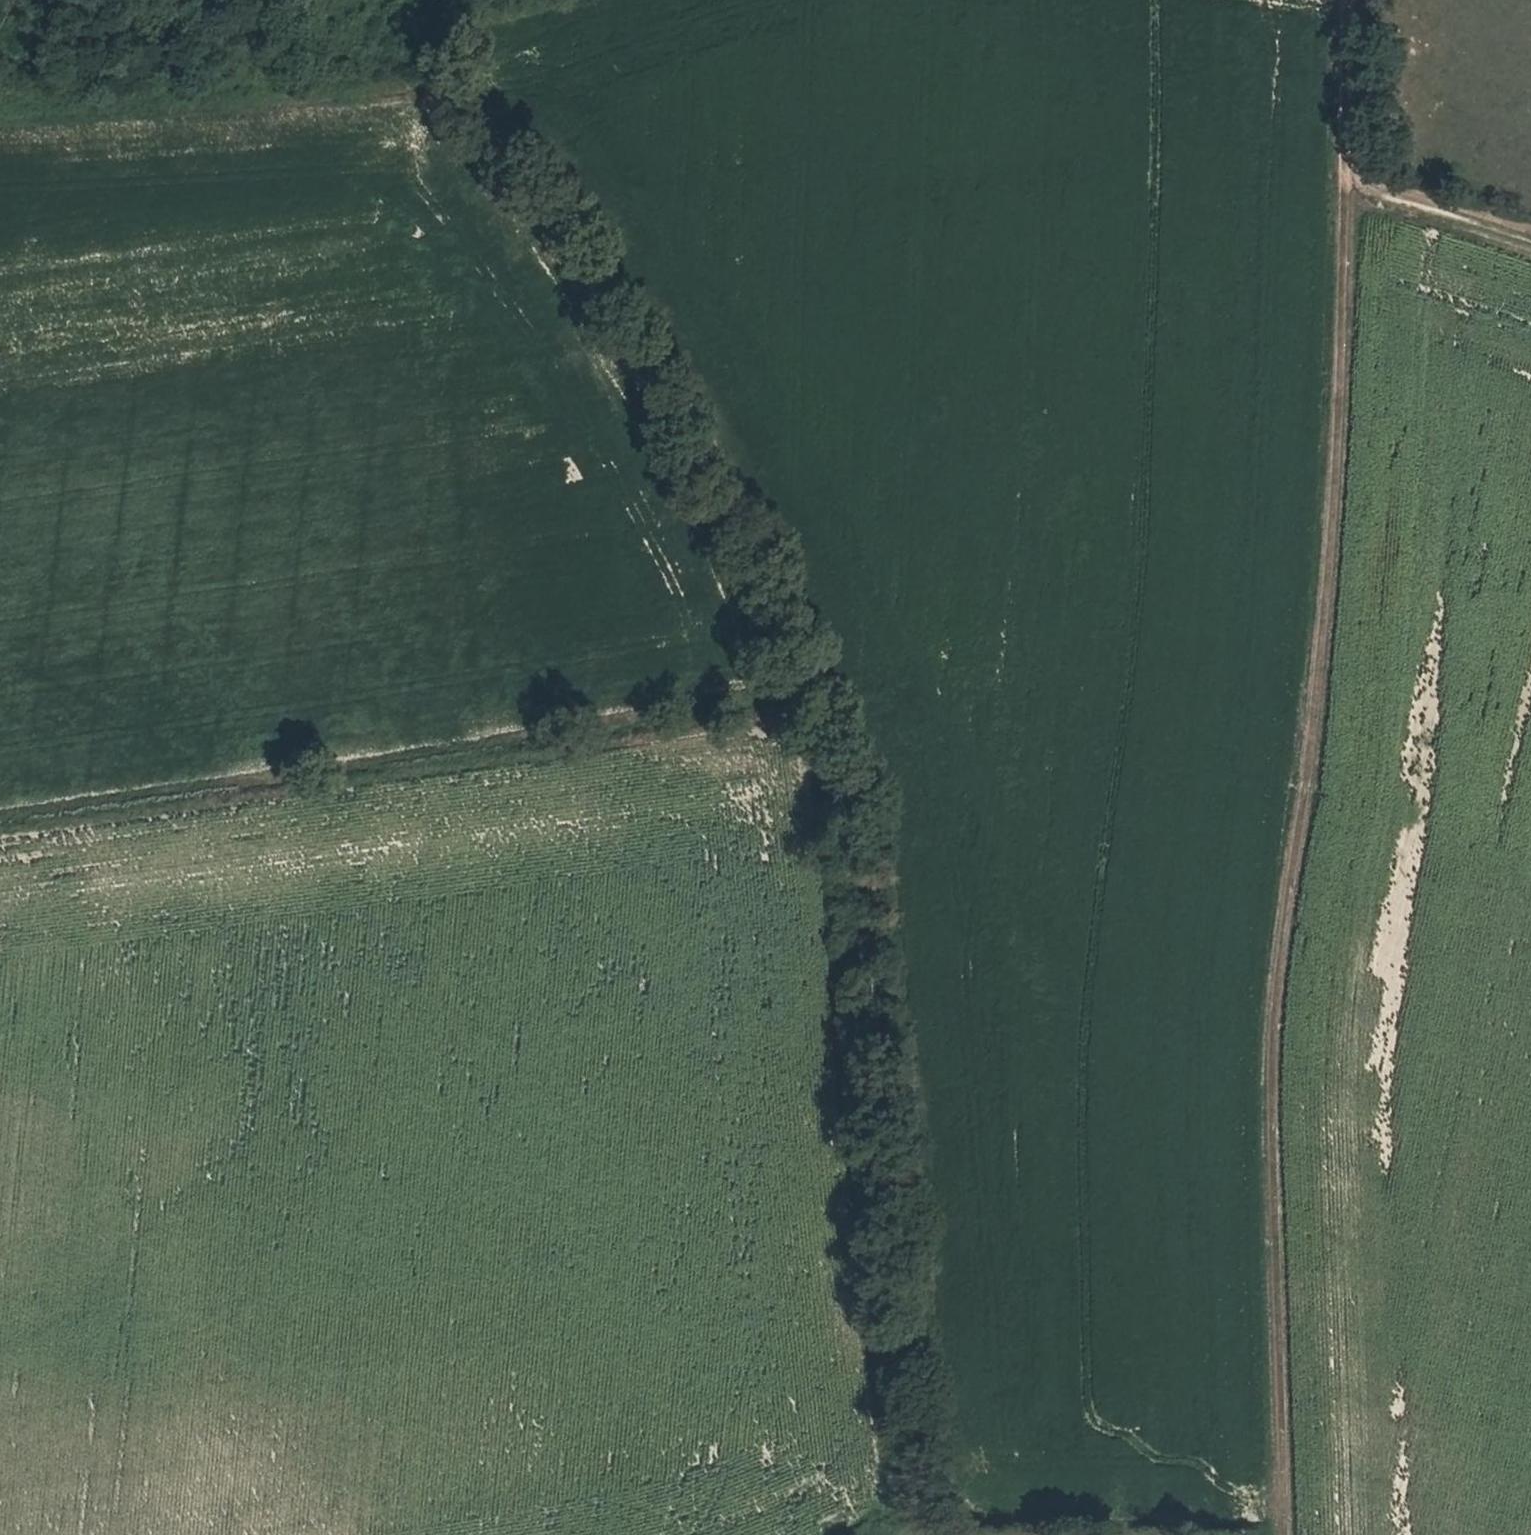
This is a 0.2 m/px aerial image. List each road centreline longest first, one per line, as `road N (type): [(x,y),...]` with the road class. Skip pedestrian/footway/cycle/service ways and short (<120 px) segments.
road 1 (track): [(1346,0),(1319,558),(1276,986),(1283,1534)]

